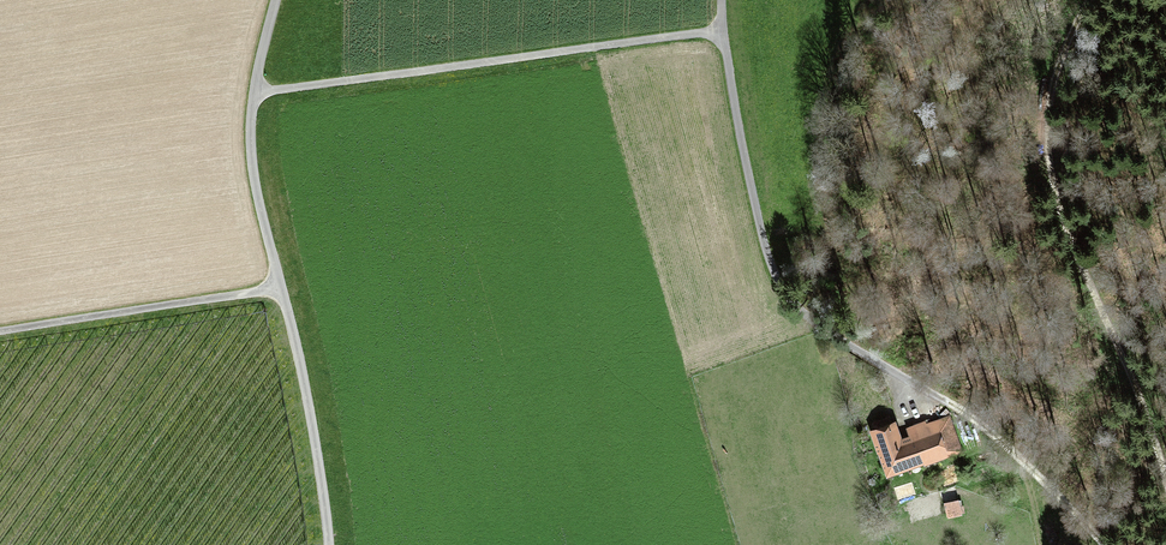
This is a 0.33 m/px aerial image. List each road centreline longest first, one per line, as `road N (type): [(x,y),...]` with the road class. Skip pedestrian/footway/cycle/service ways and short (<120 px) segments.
road 1 (track): [(1088,0),(1052,84),(1052,180),(1165,476)]
road 2 (track): [(722,35),(255,97)]
road 3 (track): [(280,293),(0,337)]
road 4 (track): [(1106,544),(1007,446)]

